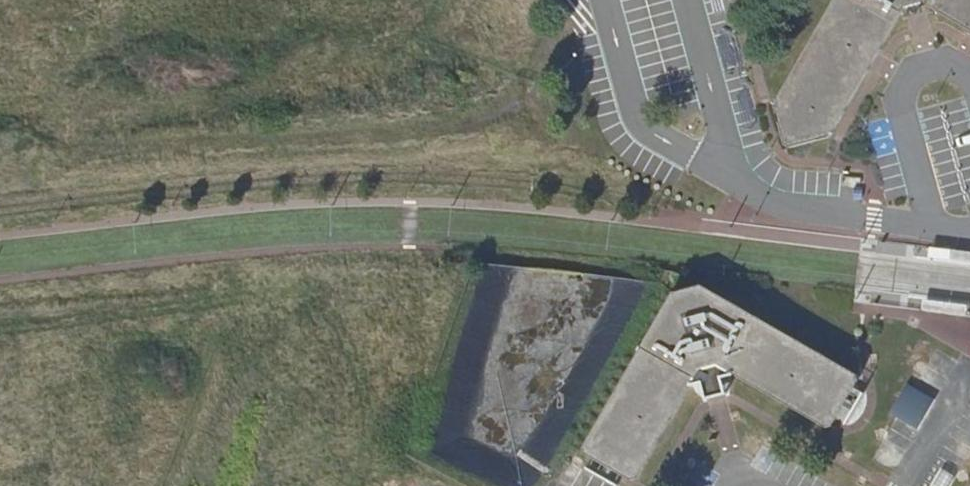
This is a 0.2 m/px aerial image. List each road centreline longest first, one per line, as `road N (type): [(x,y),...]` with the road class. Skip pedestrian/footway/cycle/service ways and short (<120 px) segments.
road 1 (track): [(0,213),(308,180),(453,178),(648,198)]
road 2 (track): [(609,13),(569,23),(530,81),(494,117),(414,132),(73,154)]

